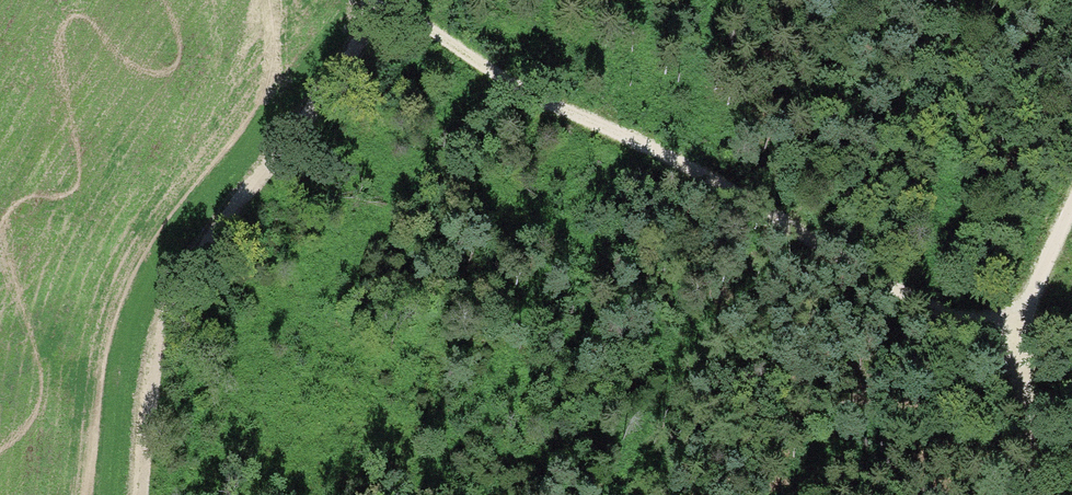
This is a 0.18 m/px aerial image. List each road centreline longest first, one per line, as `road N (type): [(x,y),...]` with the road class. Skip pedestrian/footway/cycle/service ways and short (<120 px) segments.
road 1 (track): [(1023,494),(1007,345),(966,335),(392,0)]
road 2 (track): [(361,0),(346,69),(265,153),(181,270),(148,373),(137,494)]
road 3 (track): [(1007,345),(1071,211)]

